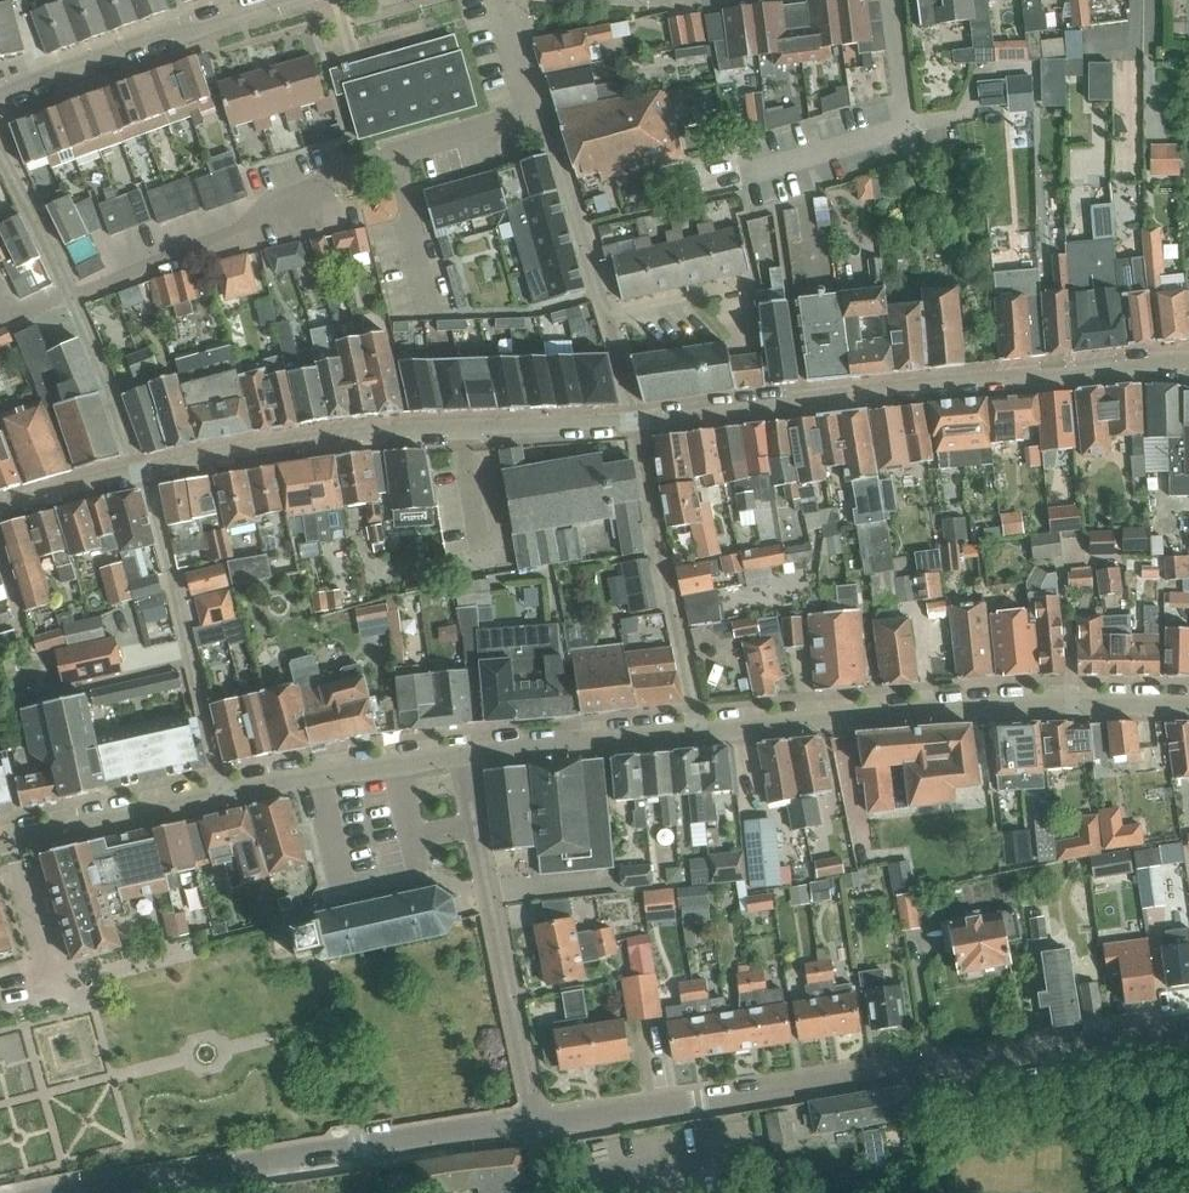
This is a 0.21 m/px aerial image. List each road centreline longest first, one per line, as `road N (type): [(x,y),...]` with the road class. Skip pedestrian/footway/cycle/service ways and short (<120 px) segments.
road 1 (residential): [(534,1120),(1188,1030)]
road 2 (tertiary): [(636,419),(1188,363)]
road 3 (residential): [(70,295),(296,204),(341,165),(537,110)]
road 4 (tertiary): [(141,470),(348,435),(636,419)]
road 5 (tertiary): [(1188,704),(936,707),(699,730)]
road 6 (unclassified): [(52,1192),(534,1120)]
road 7 (unclassified): [(534,1120),(467,753)]
road 8 (residential): [(225,793),(141,470)]
road 9 (residential): [(699,730),(636,419)]
road 10 (residential): [(739,175),(908,126),(892,0)]
road 11 (residential): [(0,97),(272,0)]
road 12 (tertiary): [(467,753),(225,793)]
road 13 (tertiary): [(699,730),(467,753)]
road 14 (tertiary): [(225,793),(0,843)]
road 15 (residential): [(606,315),(537,110)]
road 16 (residential): [(141,470),(70,295)]
road 17 (residential): [(70,295),(0,152)]
road 18 (residential): [(606,315),(758,276)]
road 19 (tertiary): [(0,507),(141,470)]

